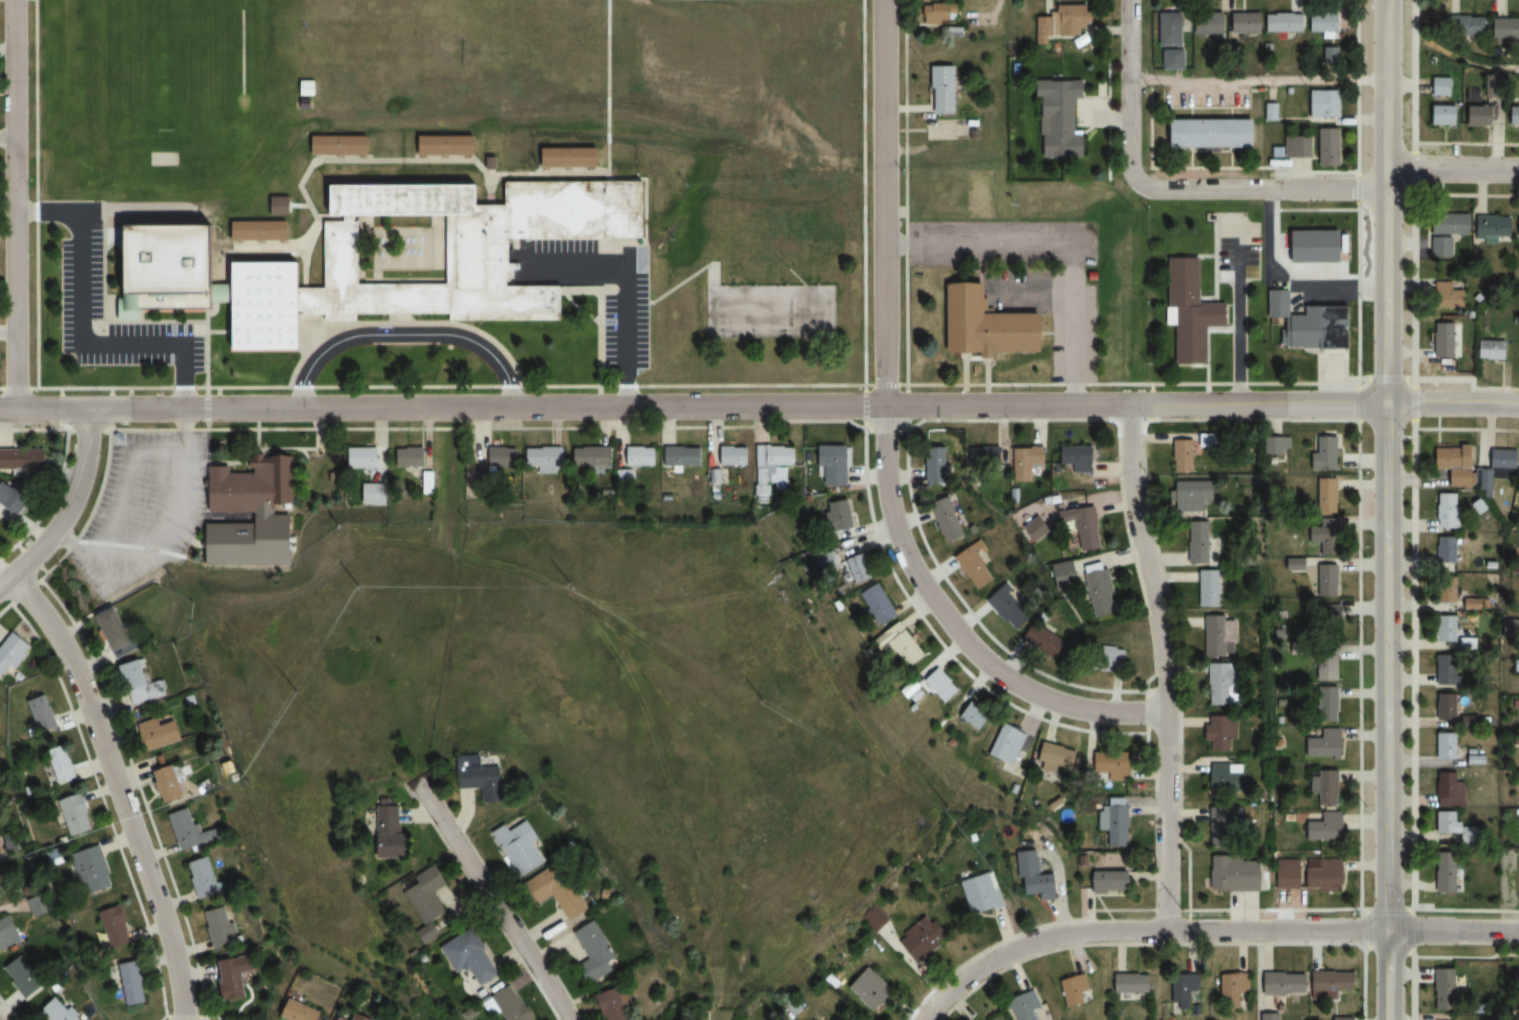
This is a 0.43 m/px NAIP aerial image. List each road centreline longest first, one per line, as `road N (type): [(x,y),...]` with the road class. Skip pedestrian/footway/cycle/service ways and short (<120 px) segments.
road 1 (residential): [(435,407),(1389,404)]
road 2 (tertiary): [(1389,0),(1387,929)]
road 3 (residential): [(884,0),(885,481),(894,525),(921,584),(988,670),(1089,709),(1165,712)]
road 4 (residential): [(1132,406),(1136,507),(1167,658),(1167,928)]
road 5 (residential): [(924,1019),(996,955),(1047,936),(1387,929)]
road 6 (residential): [(11,575),(72,665),(88,706),(164,922),(184,1019)]
road 7 (residential): [(435,407),(0,408)]
road 8 (residential): [(12,0),(14,408)]
road 9 (residential): [(421,784),(568,1019)]
road 10 (residential): [(1139,182),(1163,189),(1390,189)]
road 11 (residential): [(87,408),(77,483),(57,522),(0,585)]
road 12 (residential): [(1129,0),(1131,154),(1139,182)]
road 13 (tertiary): [(1387,929),(1518,931)]
road 14 (residential): [(1389,404),(1518,406)]
road 15 (residential): [(1390,170),(1518,172)]

